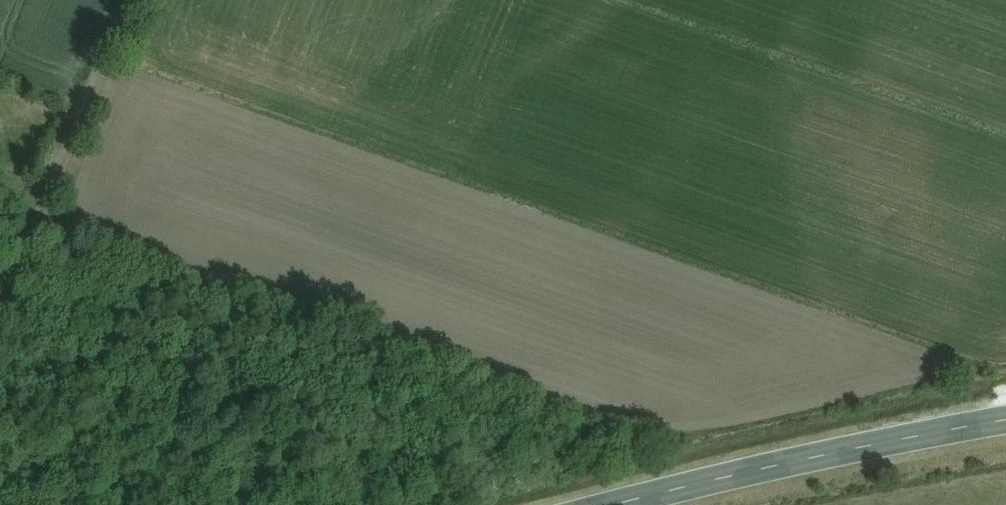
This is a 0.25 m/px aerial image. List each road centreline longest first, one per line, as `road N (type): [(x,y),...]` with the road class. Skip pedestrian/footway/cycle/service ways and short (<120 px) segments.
road 1 (secondary): [(1005,421),(627,504)]
road 2 (unclassified): [(128,0),(0,307)]

